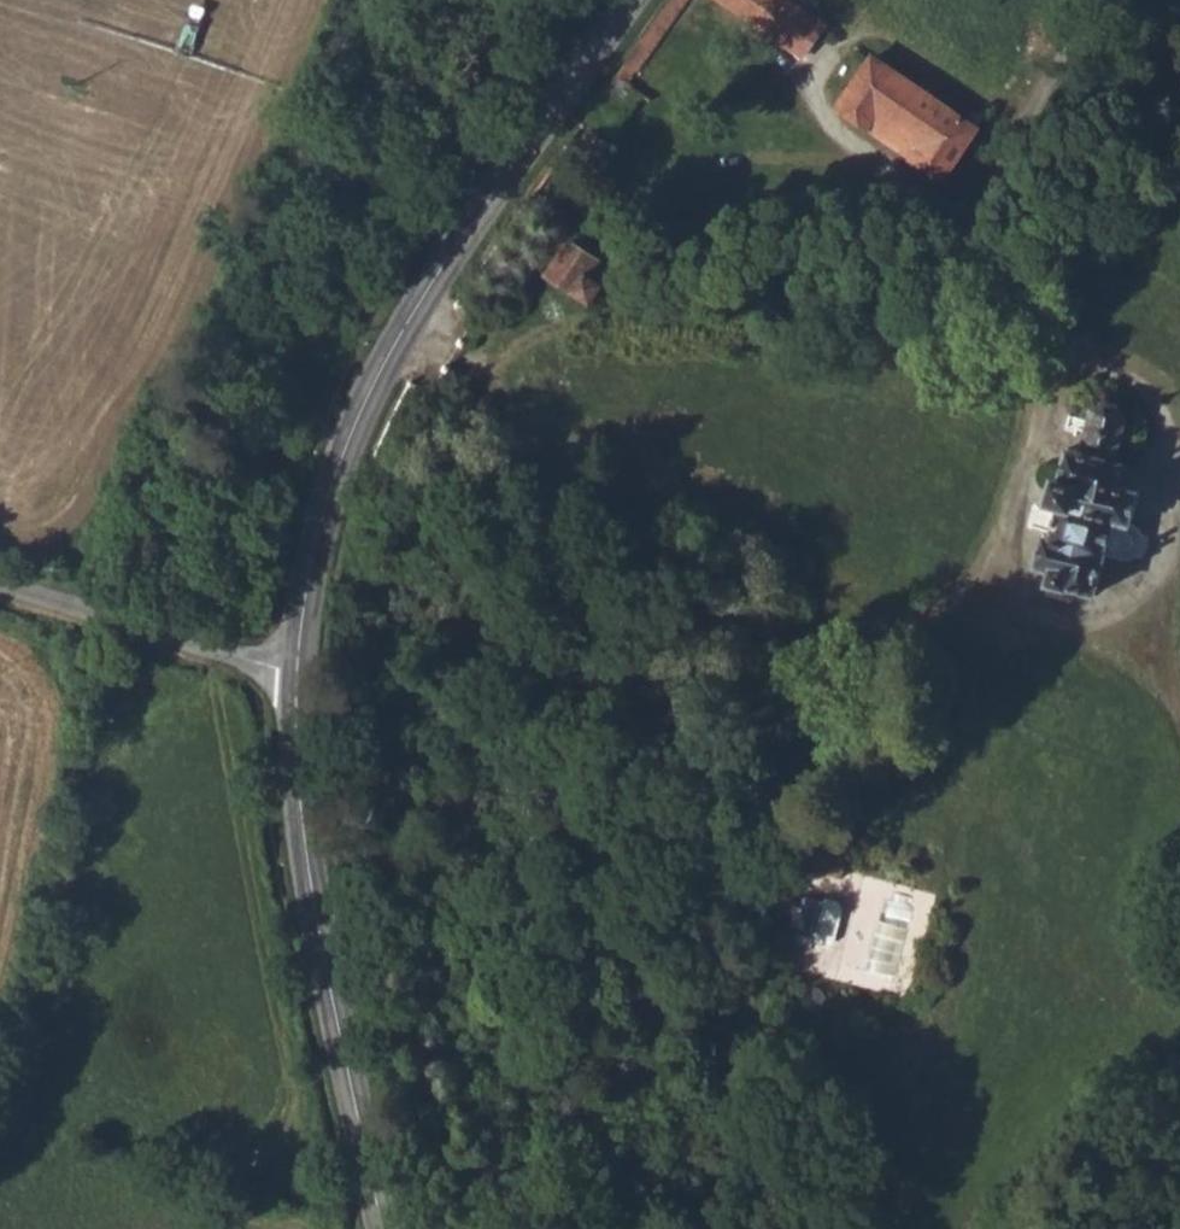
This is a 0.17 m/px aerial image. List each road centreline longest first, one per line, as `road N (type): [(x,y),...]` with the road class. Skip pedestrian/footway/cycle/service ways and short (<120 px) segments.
road 1 (tertiary): [(298,659),(329,495),(377,379),(457,244),(629,0)]
road 2 (tertiary): [(382,1228),(315,897),(298,767),(298,659)]
road 3 (unclassified): [(0,585),(265,658),(298,659)]

